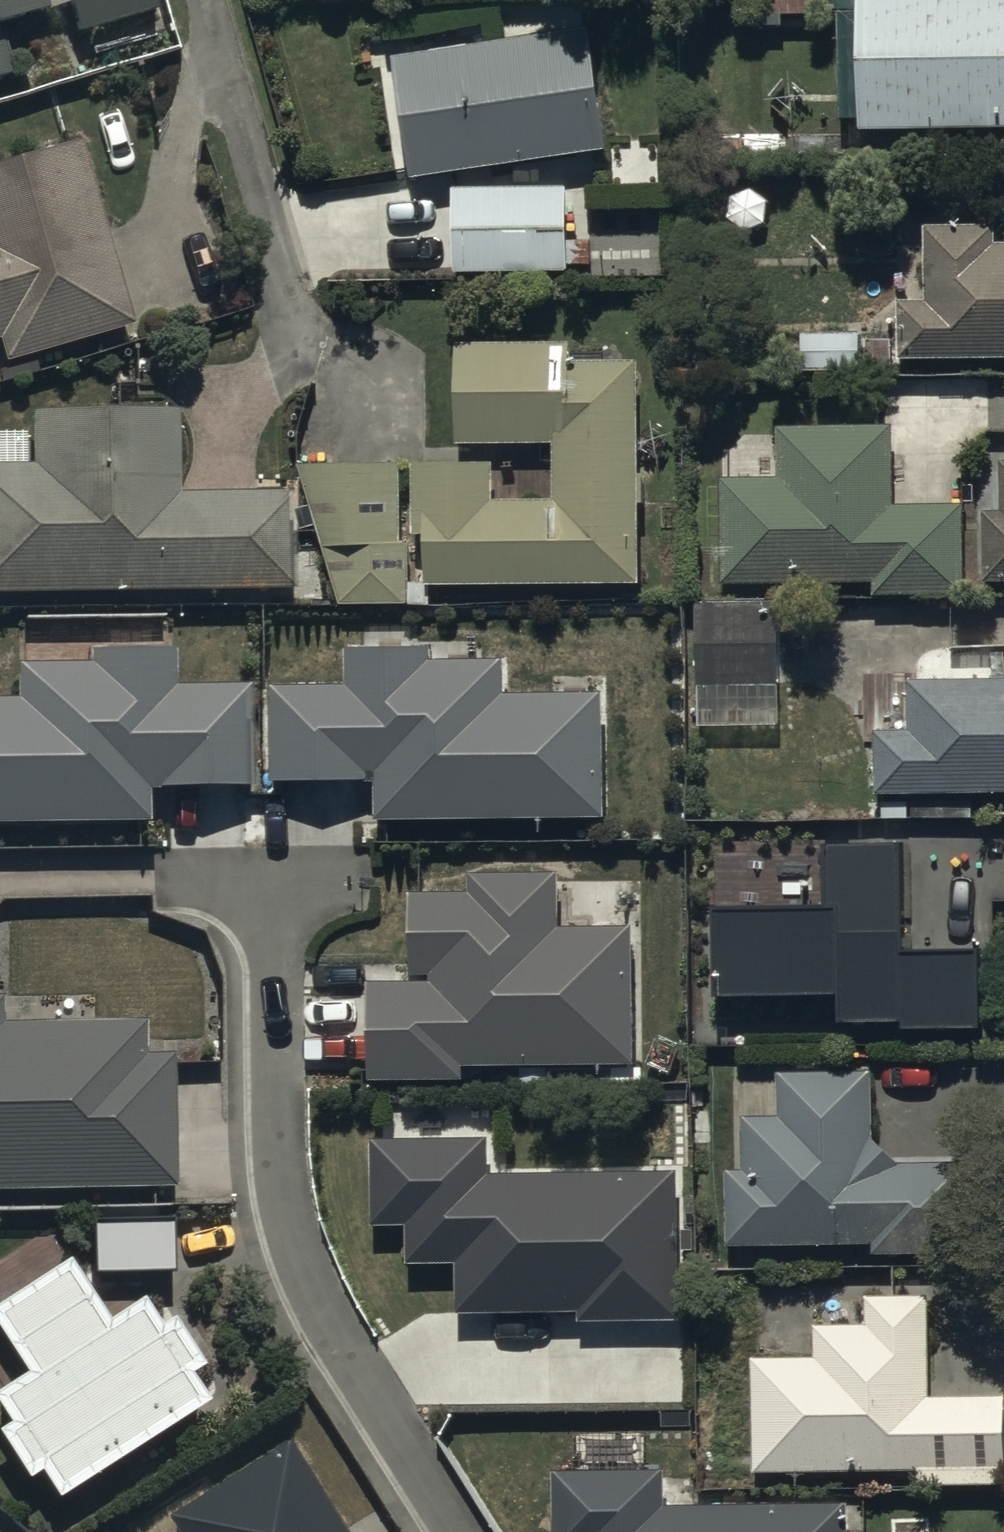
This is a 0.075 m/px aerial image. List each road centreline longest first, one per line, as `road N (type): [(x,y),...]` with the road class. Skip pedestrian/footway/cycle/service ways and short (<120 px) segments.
road 1 (residential): [(274,888),(280,1175),(295,1242),(319,1304),(459,1531)]

